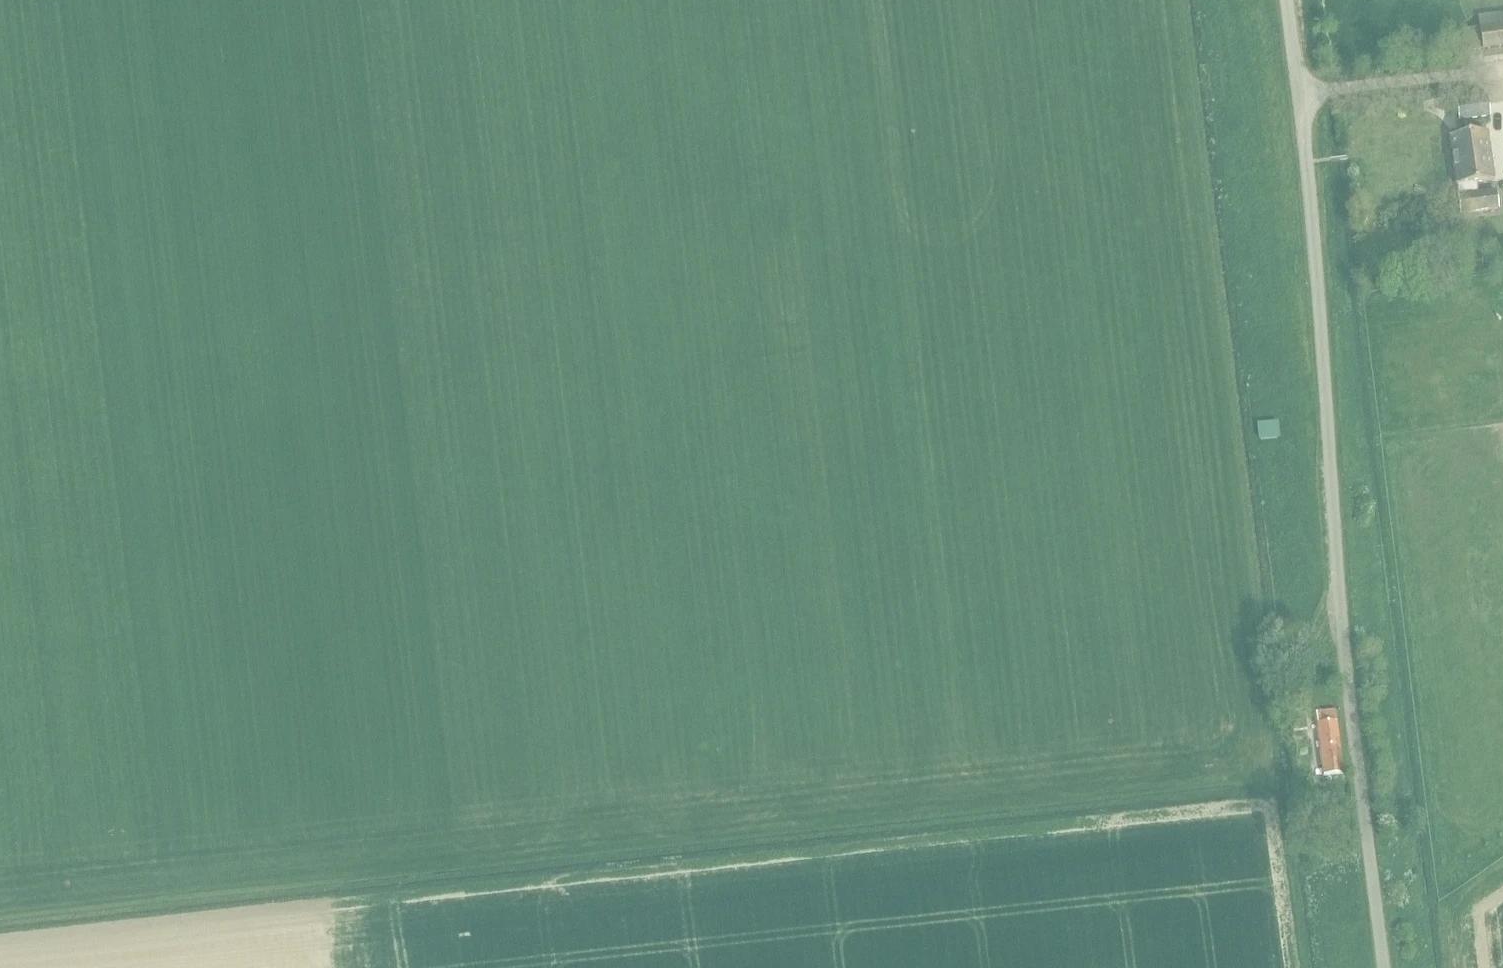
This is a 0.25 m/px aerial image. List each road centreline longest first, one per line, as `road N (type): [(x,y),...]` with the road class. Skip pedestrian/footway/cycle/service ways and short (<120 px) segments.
road 1 (unclassified): [(1380,967),(1338,617),(1289,0)]

